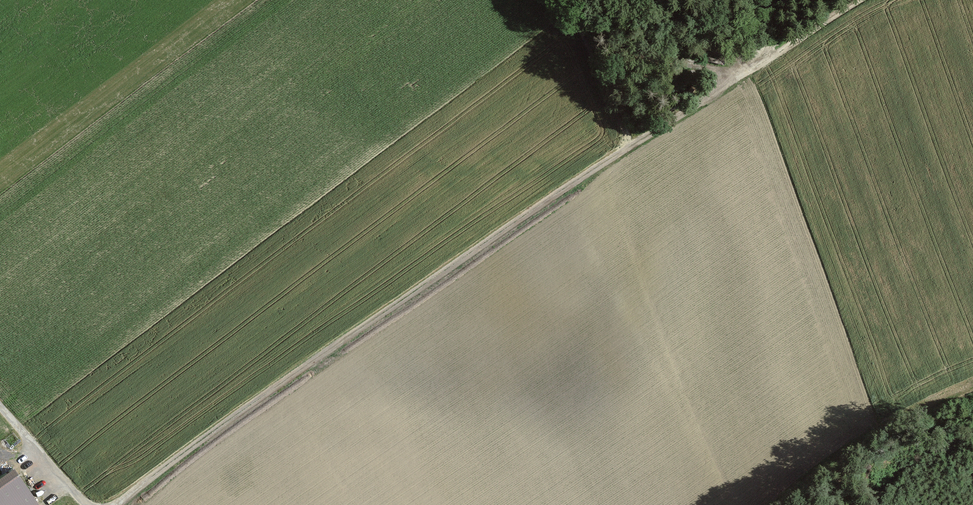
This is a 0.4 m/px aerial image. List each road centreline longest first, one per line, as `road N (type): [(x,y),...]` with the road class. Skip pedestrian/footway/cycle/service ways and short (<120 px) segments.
road 1 (track): [(113,504),(633,143),(563,0)]
road 2 (track): [(633,143),(861,0)]
road 3 (track): [(569,11),(642,53),(734,78)]
road 4 (track): [(0,408),(89,504)]

